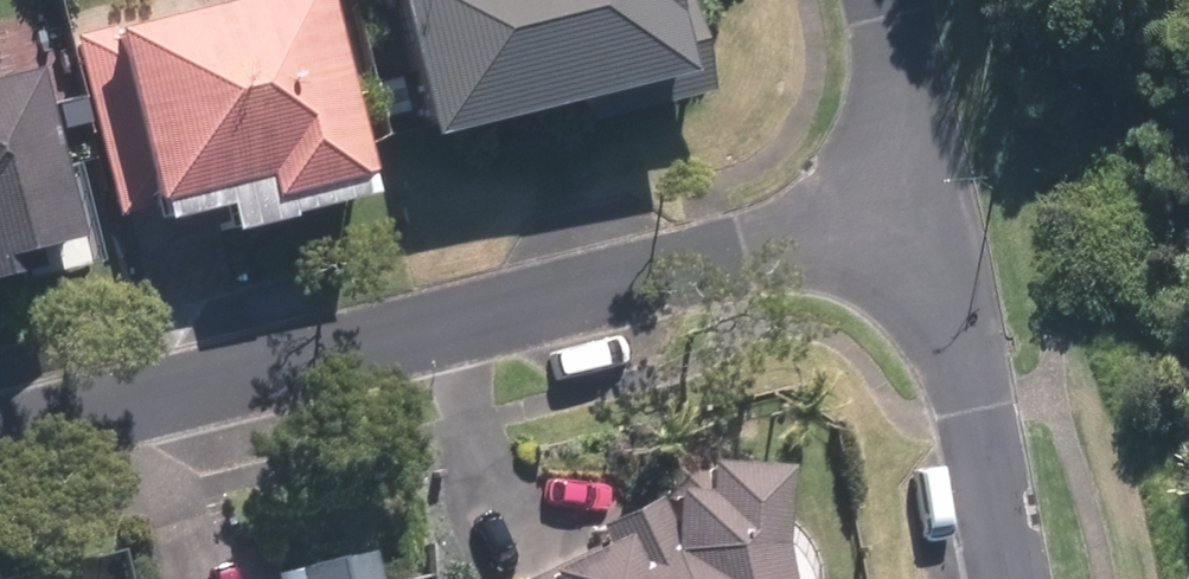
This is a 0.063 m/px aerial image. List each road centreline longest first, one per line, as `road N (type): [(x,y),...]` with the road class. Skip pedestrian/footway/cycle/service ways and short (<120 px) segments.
road 1 (residential): [(0,439),(928,219)]
road 2 (residential): [(928,219),(1008,578)]
road 3 (residential): [(883,0),(928,219)]

